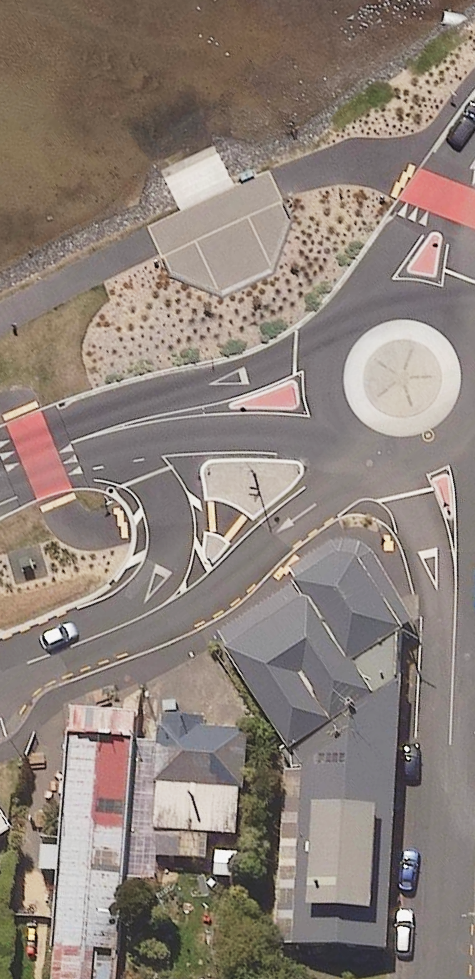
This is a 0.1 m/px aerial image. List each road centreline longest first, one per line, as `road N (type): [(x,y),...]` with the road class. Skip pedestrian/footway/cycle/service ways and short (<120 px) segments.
road 1 (residential): [(454,614),(439,978)]
road 2 (secondary): [(373,453),(282,526),(221,595),(129,637),(84,642)]
road 3 (secondary): [(84,642),(171,571),(174,537),(140,439)]
road 4 (secondary): [(128,401),(227,377),(346,330)]
road 5 (secondary): [(354,444),(273,433),(140,439)]
road 6 (unclassified): [(353,320),(385,259),(471,172)]
road 7 (residential): [(454,614),(386,459)]
road 8 (unclassified): [(471,172),(463,277),(440,314)]
road 9 (secondary): [(354,444),(332,416),(324,382),(332,348),(346,330)]

